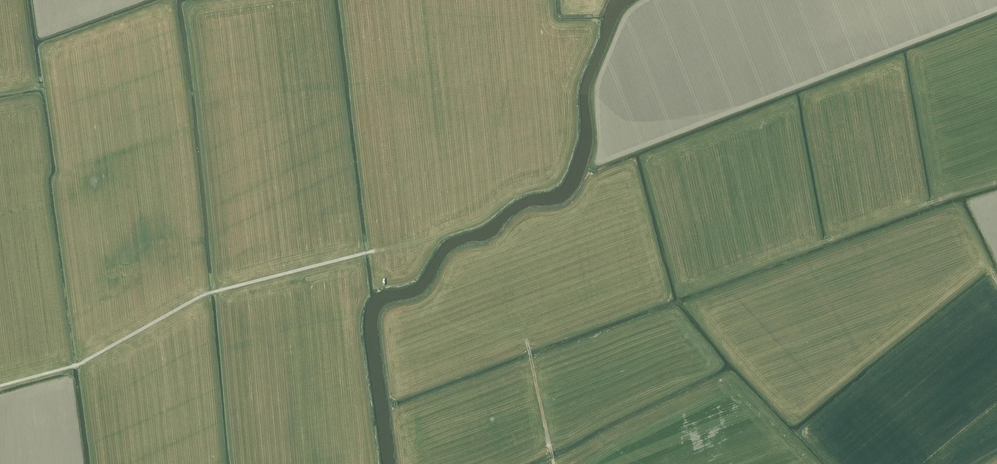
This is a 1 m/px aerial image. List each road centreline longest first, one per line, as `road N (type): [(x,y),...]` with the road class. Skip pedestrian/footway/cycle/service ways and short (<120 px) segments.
road 1 (track): [(375,250),(207,293),(76,366),(0,386)]

